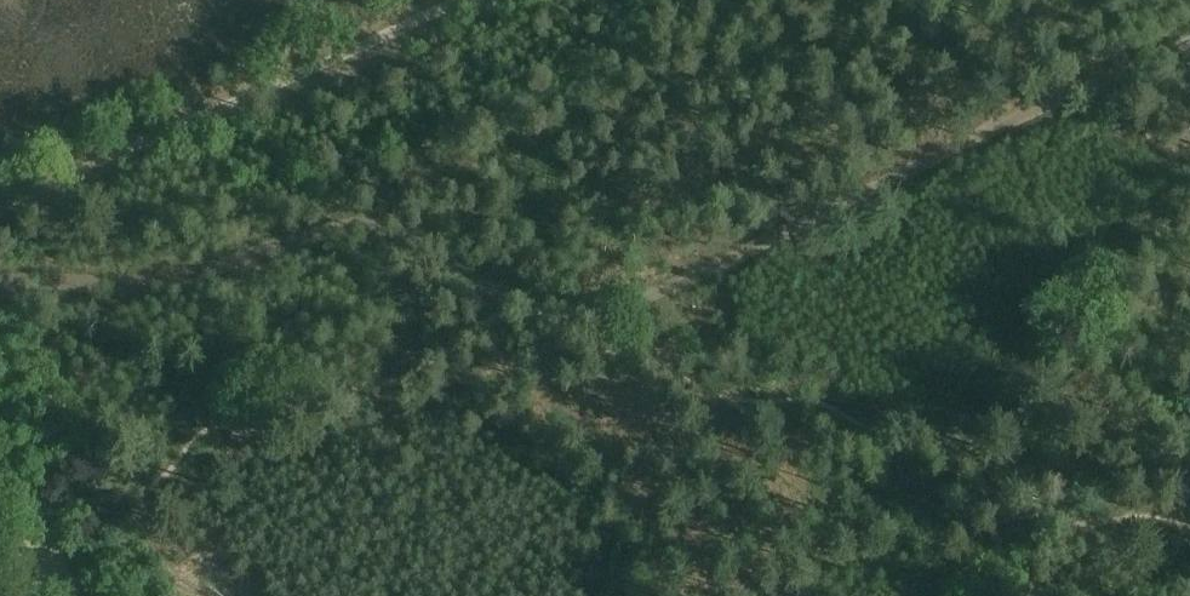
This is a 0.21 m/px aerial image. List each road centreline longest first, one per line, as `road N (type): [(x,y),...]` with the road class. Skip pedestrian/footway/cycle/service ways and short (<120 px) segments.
road 1 (track): [(0,285),(194,275),(330,231),(411,247),(478,281),(535,297),(659,284),(1189,39)]
road 2 (track): [(0,203),(449,0)]
road 3 (track): [(958,0),(993,132)]

